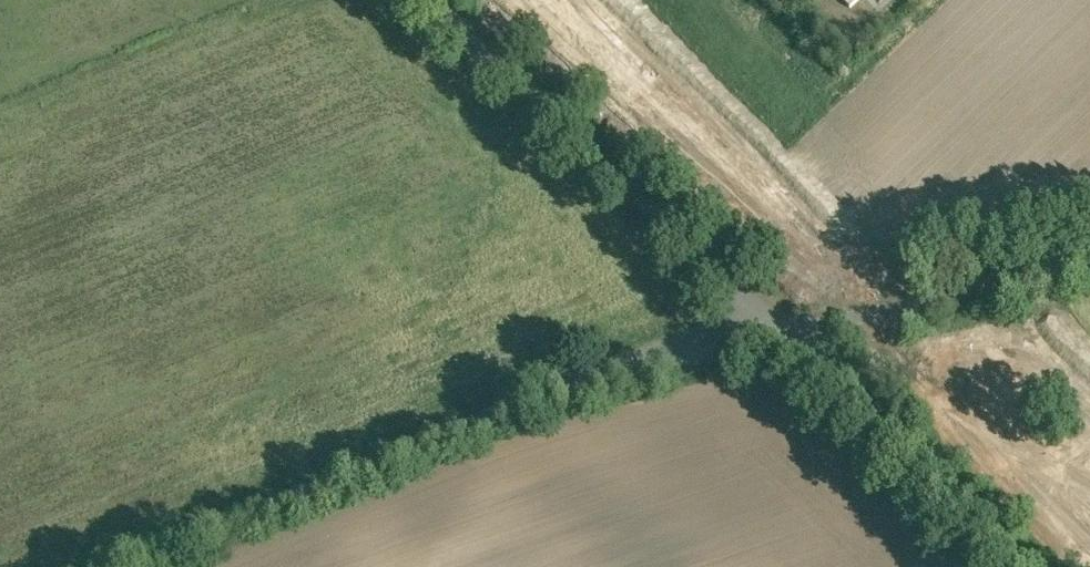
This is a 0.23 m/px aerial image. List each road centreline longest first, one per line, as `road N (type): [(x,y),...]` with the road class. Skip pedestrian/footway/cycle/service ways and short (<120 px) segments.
road 1 (unclassified): [(785,330),(505,396),(98,566)]
road 2 (unclassified): [(437,0),(737,294),(785,330)]
road 3 (unclassified): [(1032,566),(785,330)]
road 4 (unclassified): [(1089,251),(785,330)]

